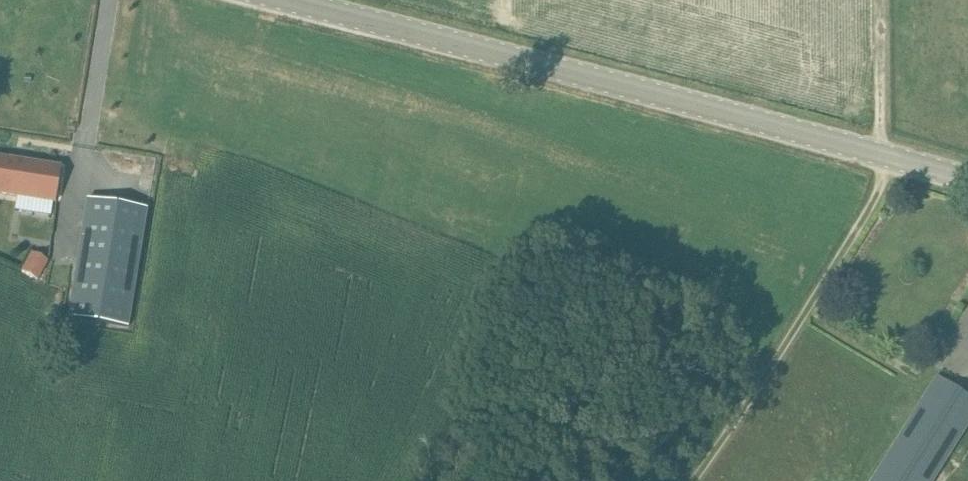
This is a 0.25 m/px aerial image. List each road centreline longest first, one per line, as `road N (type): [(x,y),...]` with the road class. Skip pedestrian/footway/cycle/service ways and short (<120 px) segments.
road 1 (tertiary): [(967,182),(274,0)]
road 2 (track): [(896,162),(697,480)]
road 3 (track): [(877,0),(880,157)]

